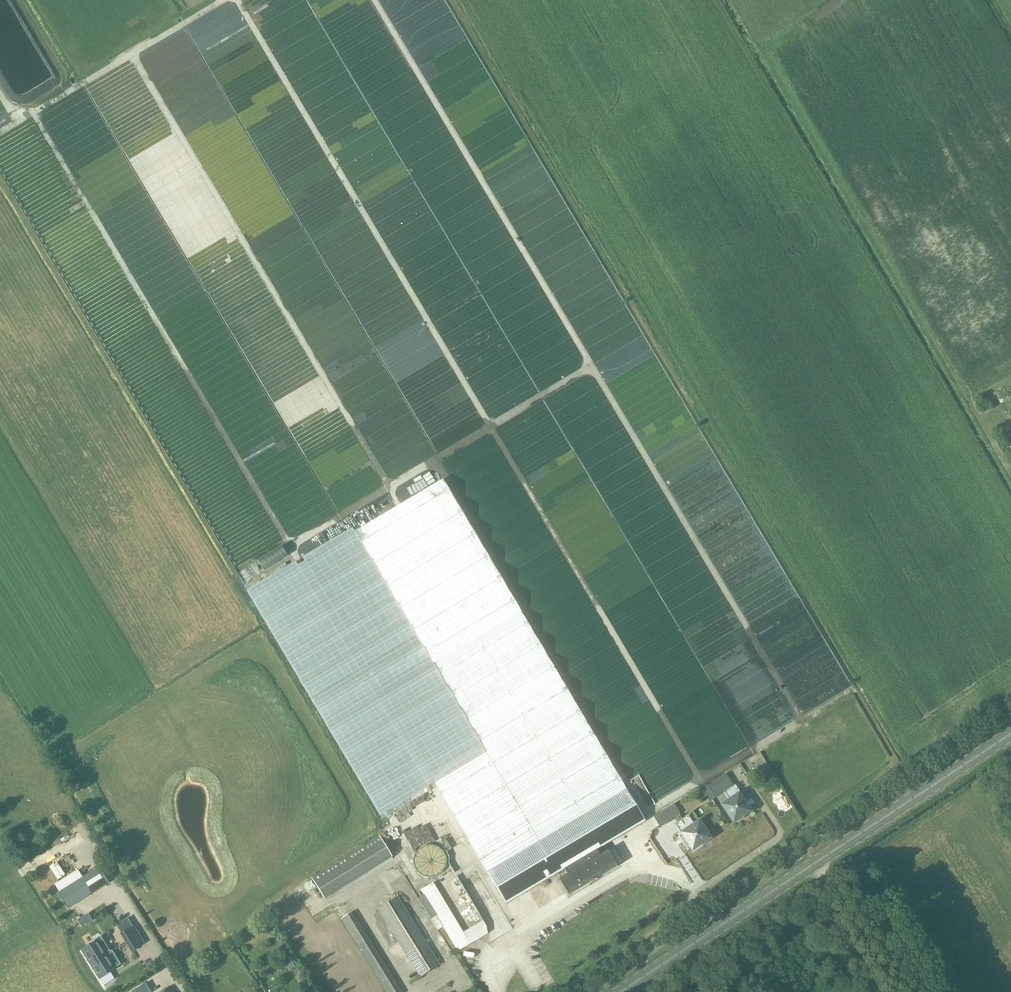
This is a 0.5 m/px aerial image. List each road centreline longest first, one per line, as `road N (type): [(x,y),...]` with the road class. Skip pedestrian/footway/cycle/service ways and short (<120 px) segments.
road 1 (primary): [(622,991),(1010,736)]
road 2 (track): [(806,849),(893,991)]

